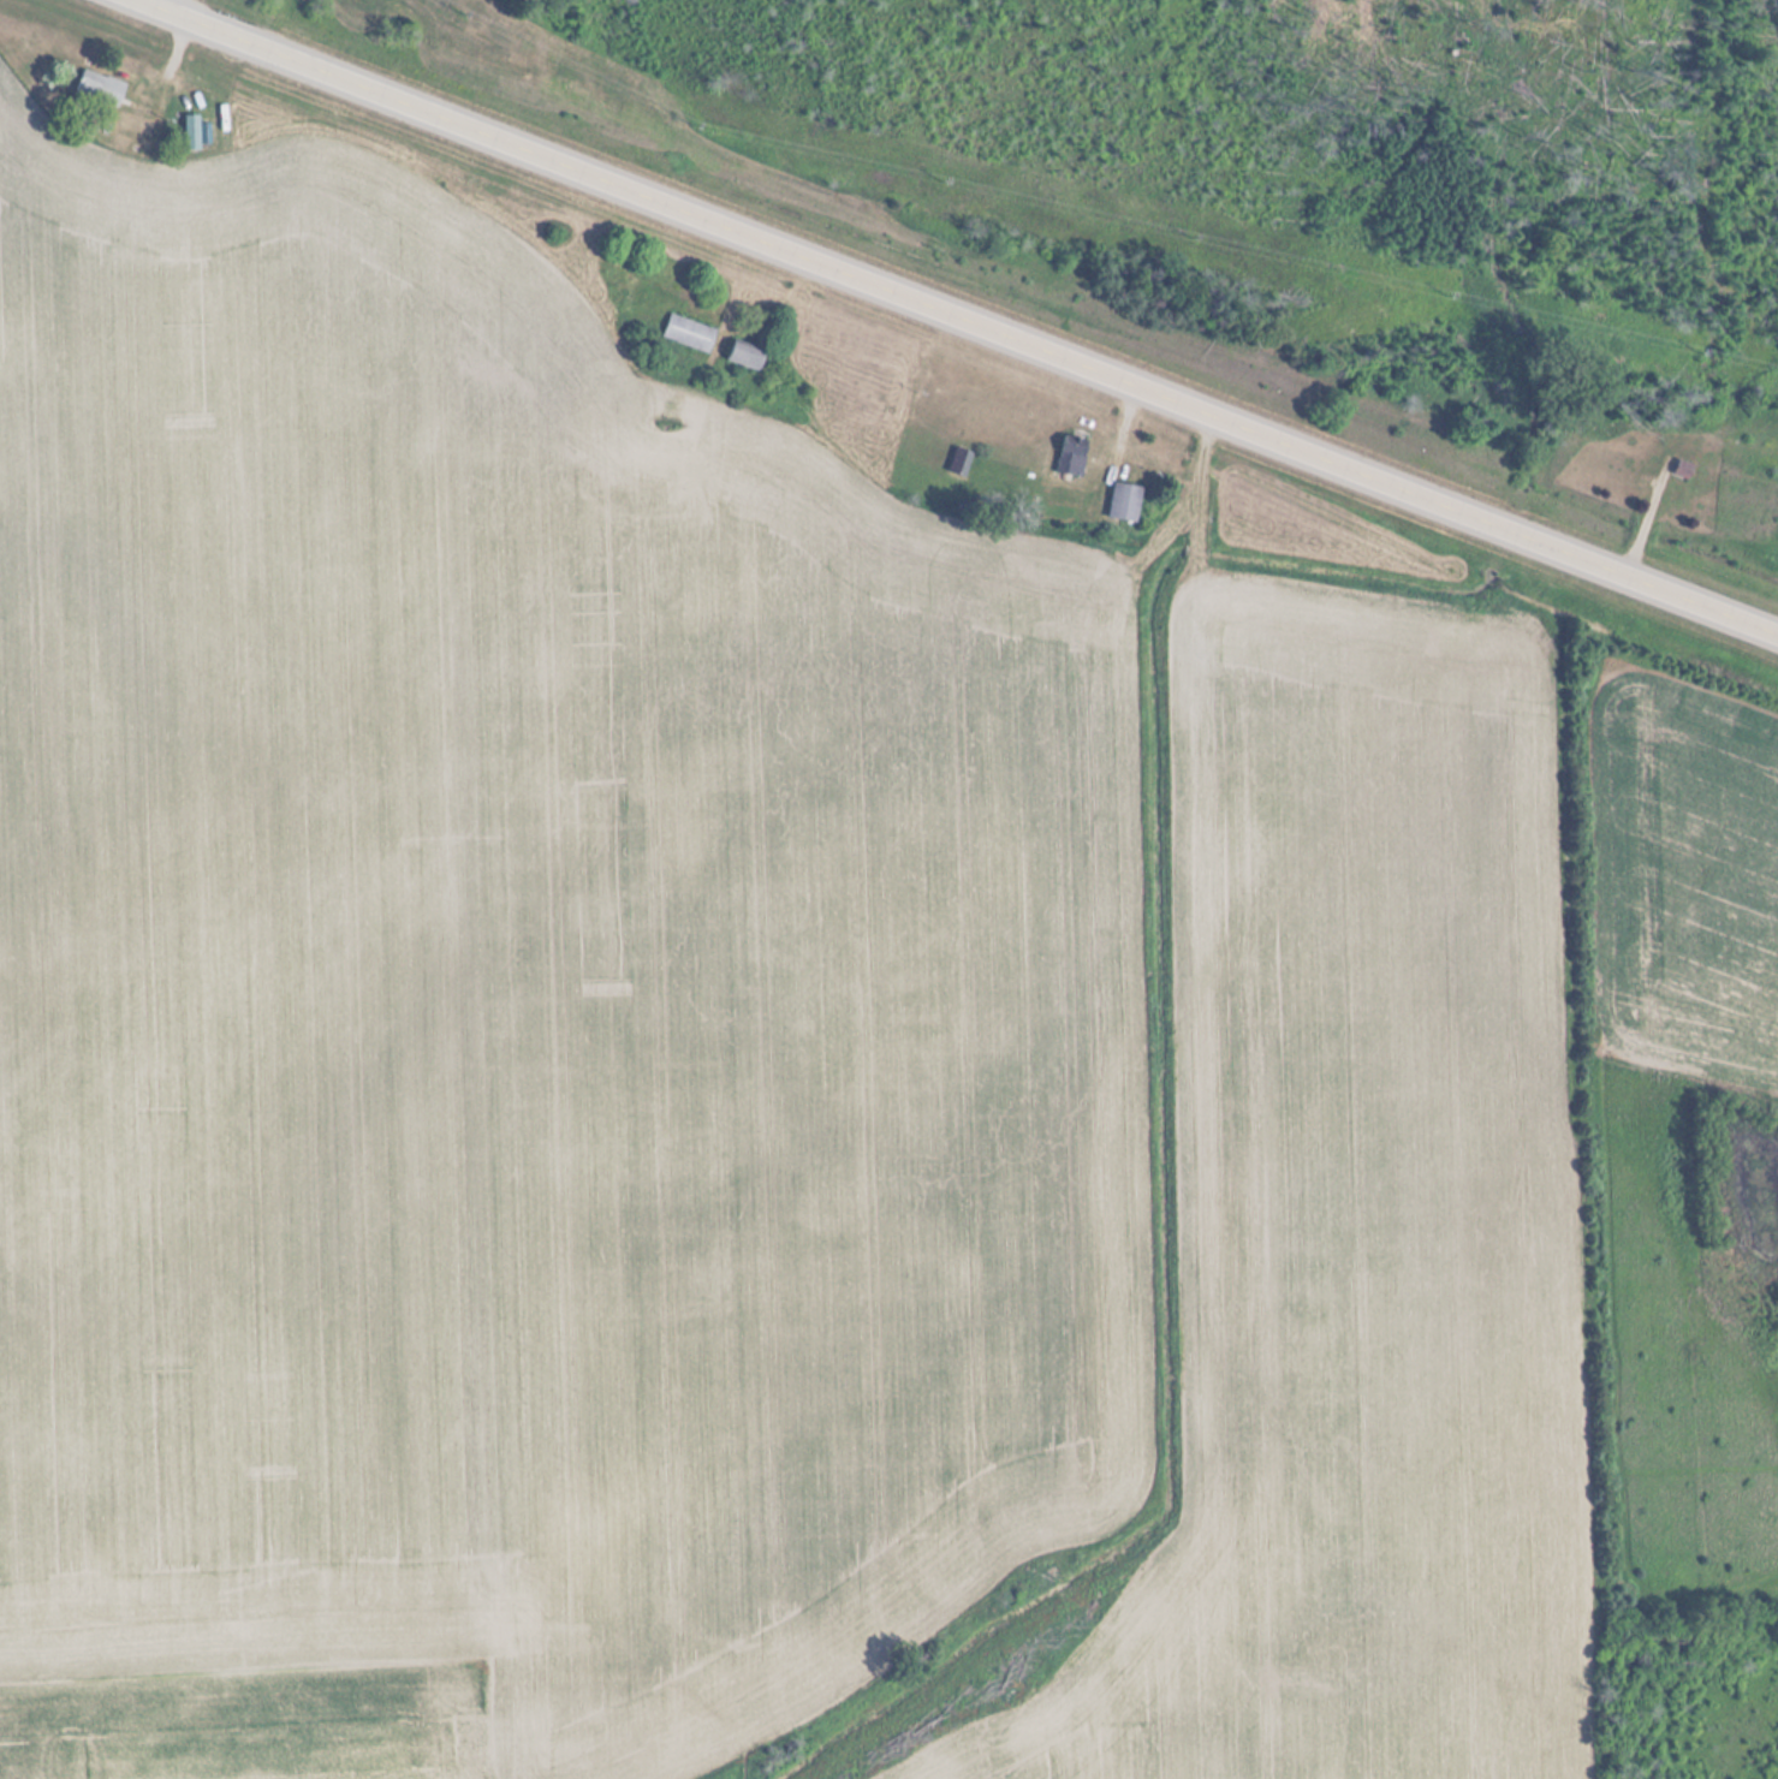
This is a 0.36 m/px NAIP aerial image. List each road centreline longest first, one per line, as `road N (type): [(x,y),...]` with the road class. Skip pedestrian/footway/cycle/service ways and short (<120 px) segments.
road 1 (primary): [(149,0),(1777,634)]

